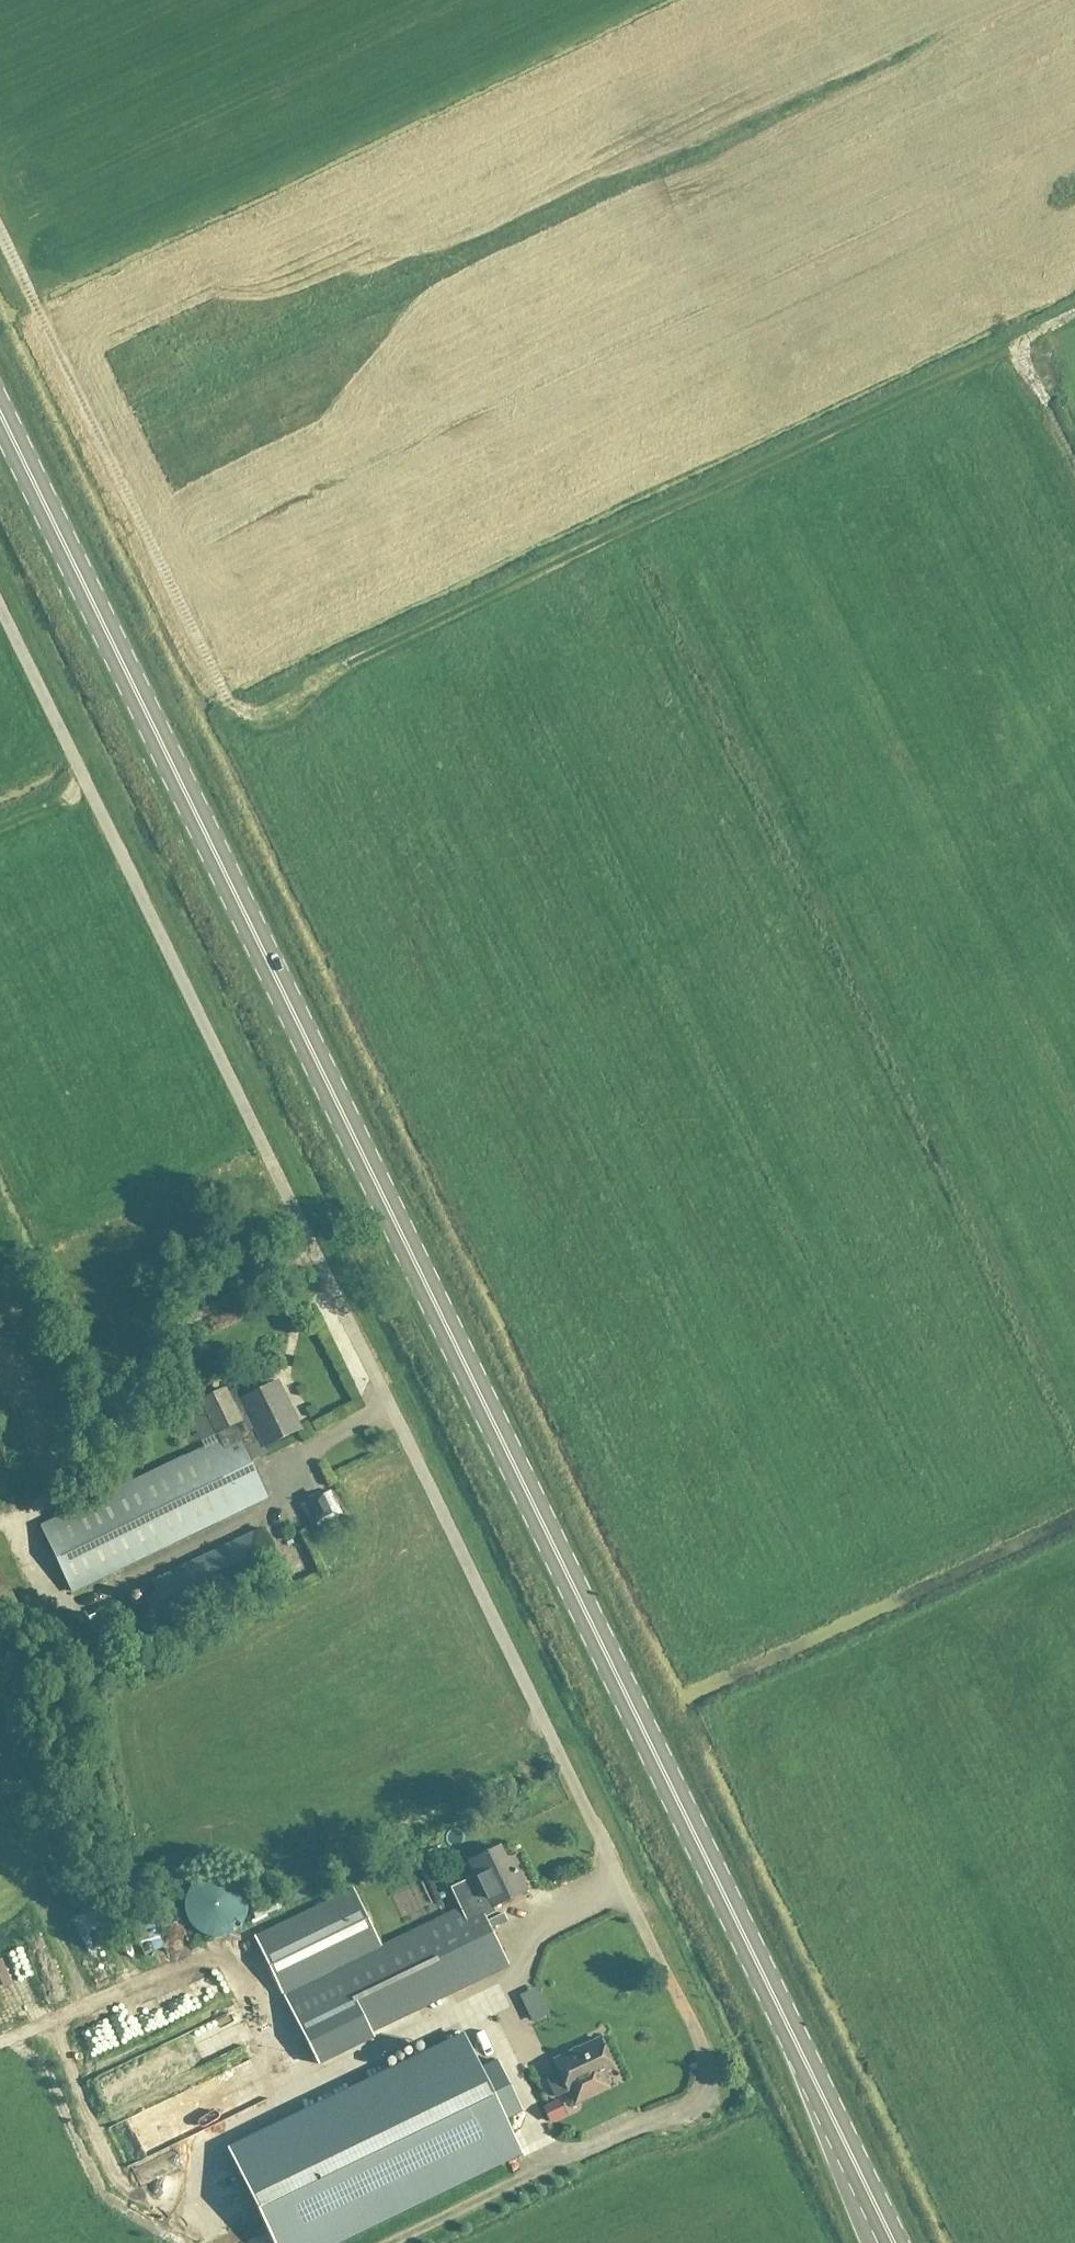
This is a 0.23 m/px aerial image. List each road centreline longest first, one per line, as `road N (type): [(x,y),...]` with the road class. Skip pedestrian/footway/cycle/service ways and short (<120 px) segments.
road 1 (secondary): [(0,413),(893,2242)]
road 2 (unclassified): [(614,1872),(0,612)]

